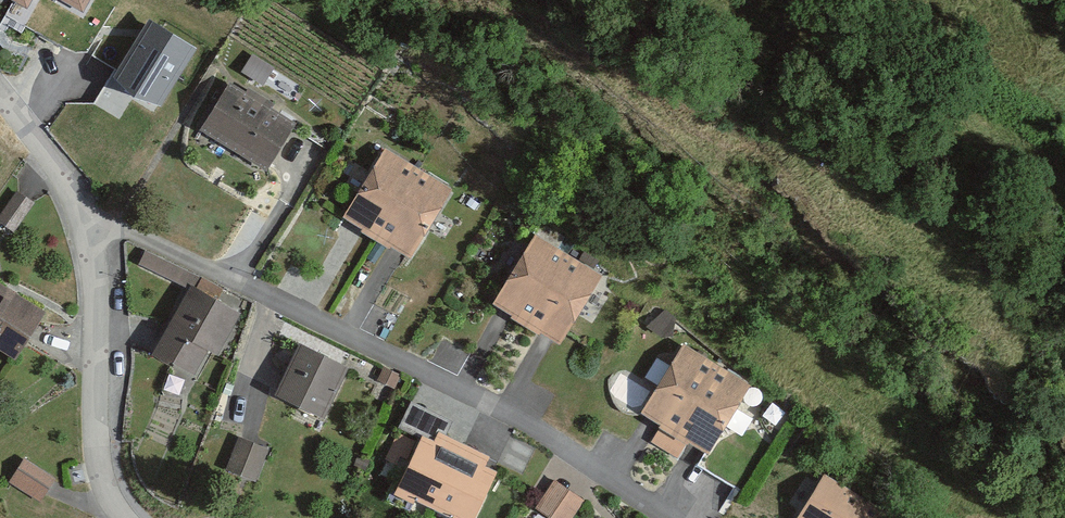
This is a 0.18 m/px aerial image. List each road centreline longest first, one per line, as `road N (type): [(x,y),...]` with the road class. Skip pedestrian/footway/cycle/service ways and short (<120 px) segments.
road 1 (residential): [(91,222),(123,229),(313,318),(495,414),(665,517)]
road 2 (residential): [(91,222),(99,450),(124,517)]
road 3 (residential): [(0,92),(43,140),(91,222)]

